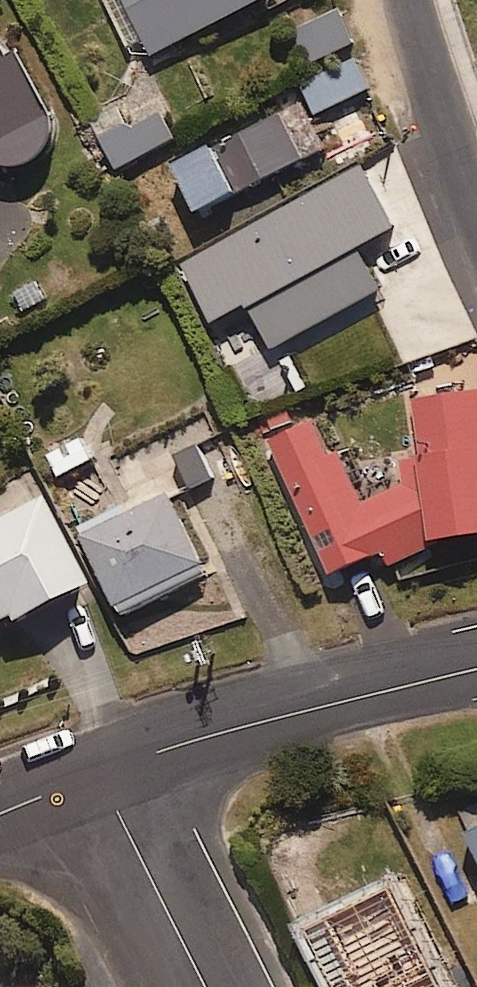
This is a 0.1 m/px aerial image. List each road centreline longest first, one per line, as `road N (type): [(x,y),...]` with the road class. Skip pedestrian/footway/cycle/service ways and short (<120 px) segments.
road 1 (residential): [(476,669),(206,736),(98,772)]
road 2 (residential): [(206,986),(98,772)]
road 3 (residential): [(476,199),(410,0)]

